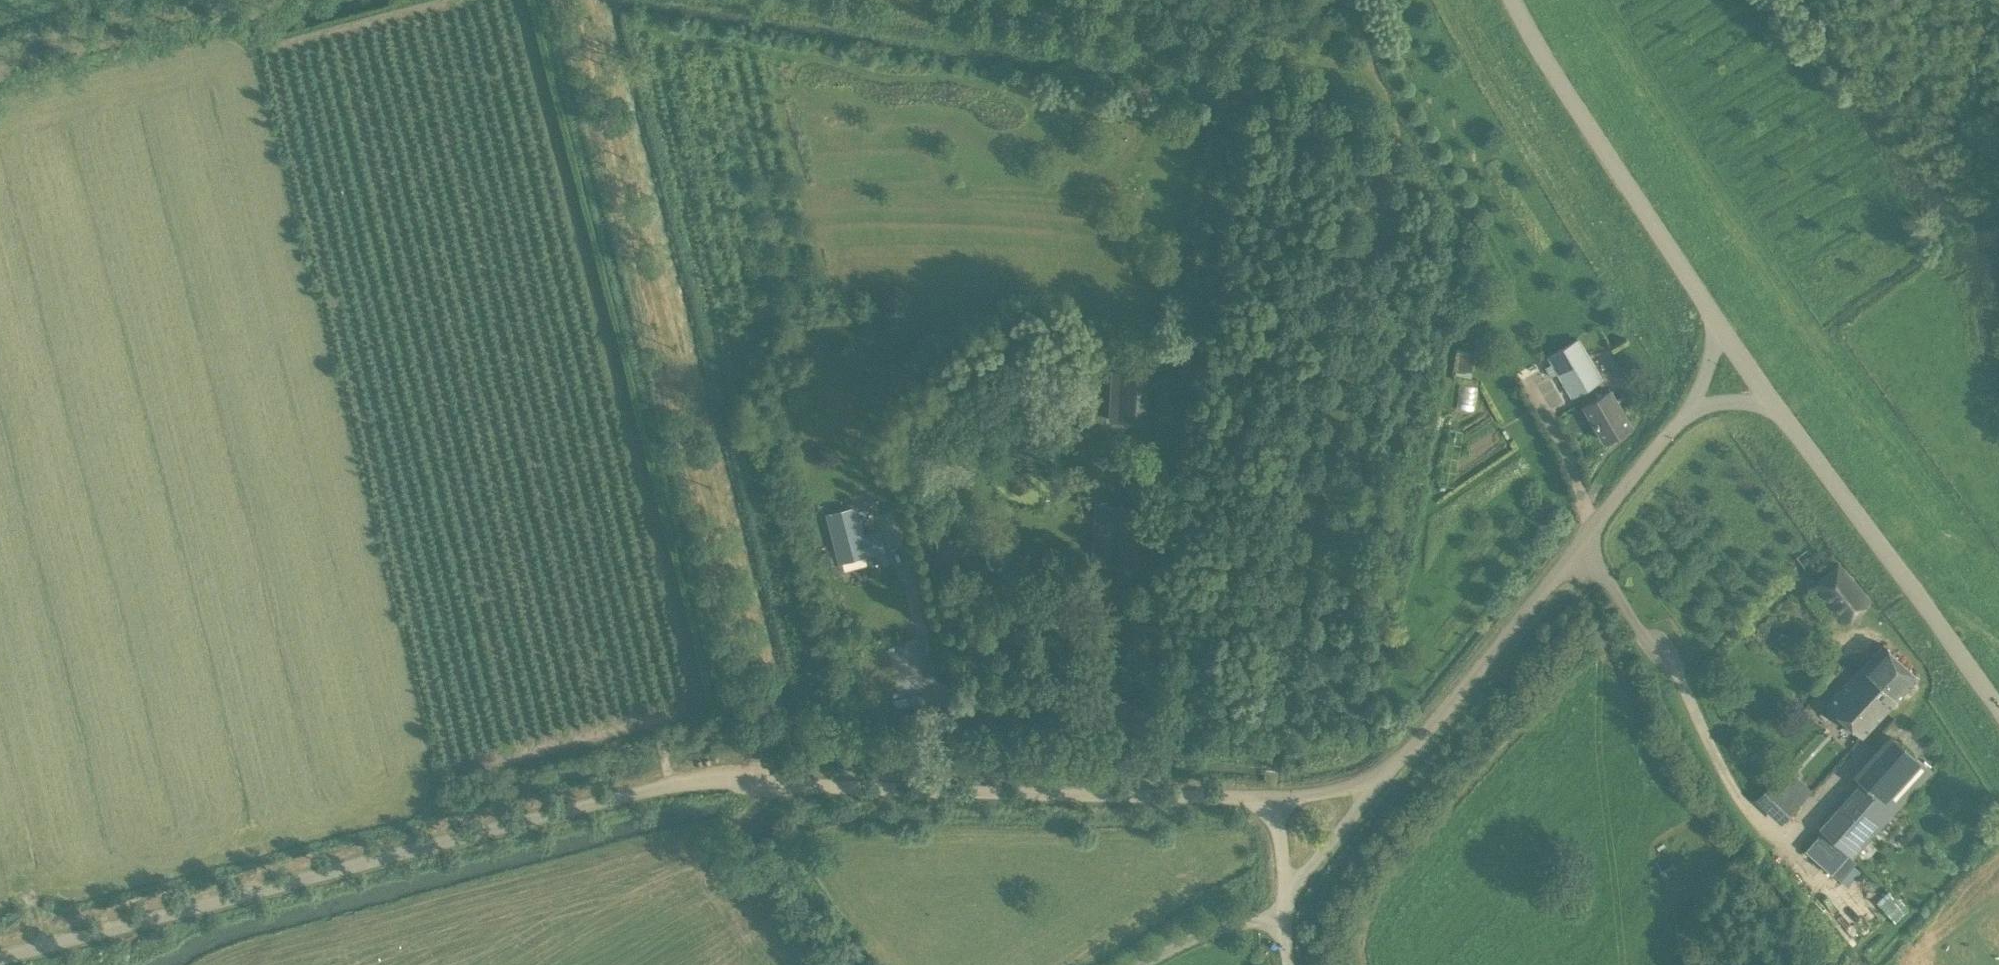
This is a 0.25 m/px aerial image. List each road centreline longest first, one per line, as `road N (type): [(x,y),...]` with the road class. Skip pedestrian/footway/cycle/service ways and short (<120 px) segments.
road 1 (unclassified): [(0,956),(644,788),(765,775),(1268,803)]
road 2 (unclassified): [(1383,777),(1429,732),(1679,417)]
road 3 (unclassified): [(1512,0),(1713,317)]
road 4 (unclassified): [(1774,412),(1998,709)]
road 5 (unclassified): [(1282,918),(1295,884),(1383,777)]
road 6 (track): [(1893,725),(1928,675),(1917,656),(1870,627),(1849,635)]
road 7 (track): [(1925,687),(1998,799)]

